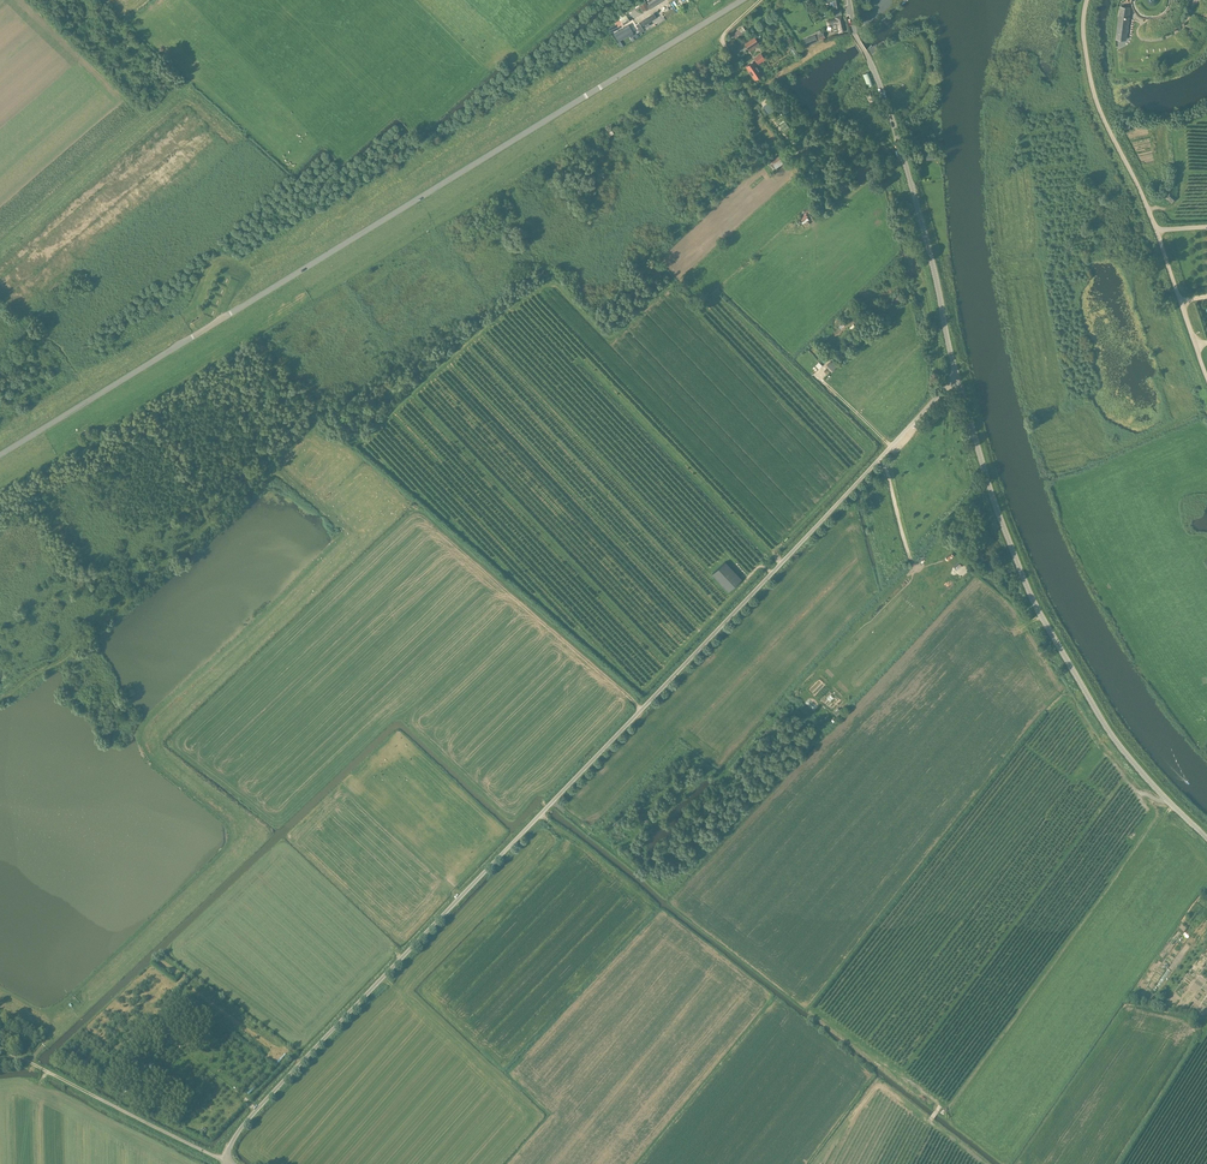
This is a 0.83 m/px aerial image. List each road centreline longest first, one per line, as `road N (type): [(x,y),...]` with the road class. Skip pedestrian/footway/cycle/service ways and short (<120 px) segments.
road 1 (unclassified): [(227,1162),(254,1111),(957,378)]
road 2 (tertiary): [(0,456),(746,0)]
road 3 (unclassified): [(1206,839),(1111,735),(1031,595),(957,378)]
road 4 (unclassified): [(957,378),(912,187),(849,0)]
road 5 (track): [(0,272),(193,80),(209,0)]
road 6 (track): [(641,709),(408,505)]
road 7 (track): [(1087,0),(1084,36),(1097,105),(1156,231)]
road 8 (unclassified): [(227,1162),(39,1069)]
road 9 (track): [(1156,231),(1206,378)]
road 10 (track): [(664,894),(551,802)]
road 11 (track): [(183,982),(301,1063)]

